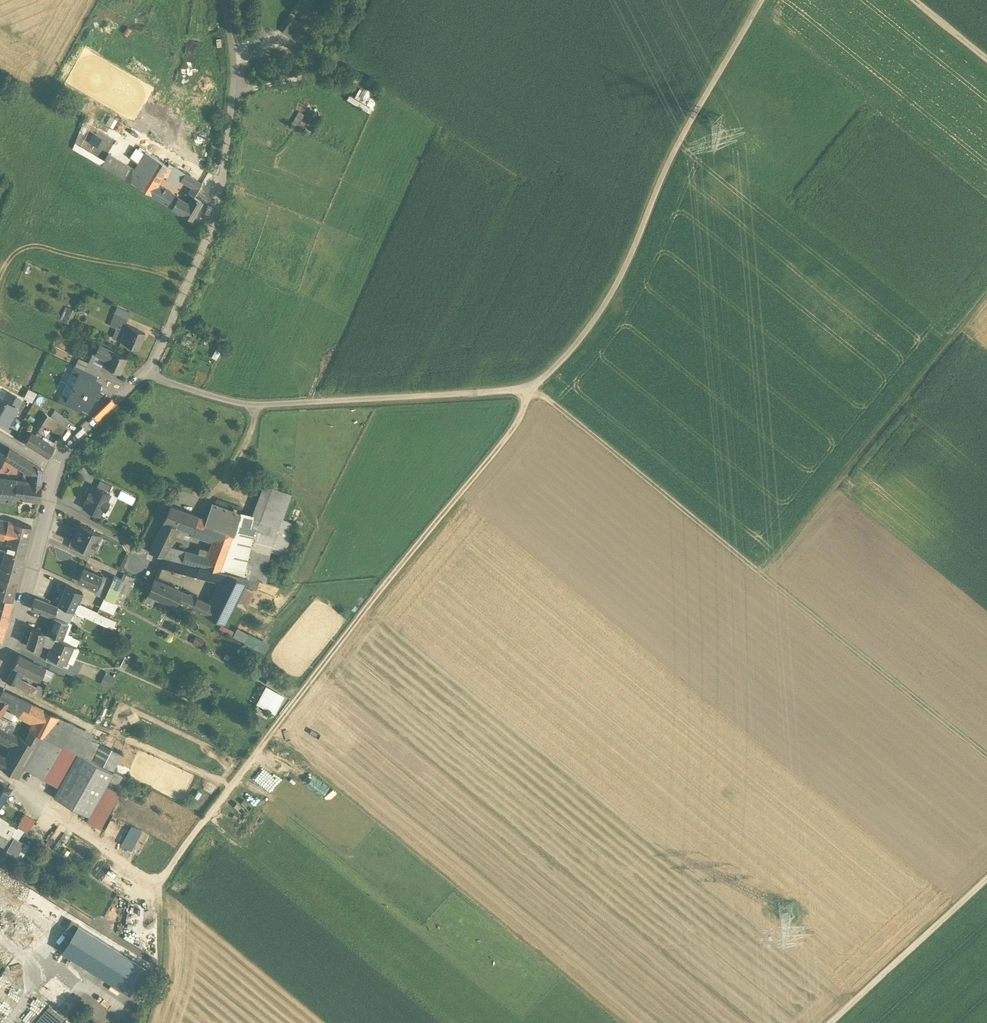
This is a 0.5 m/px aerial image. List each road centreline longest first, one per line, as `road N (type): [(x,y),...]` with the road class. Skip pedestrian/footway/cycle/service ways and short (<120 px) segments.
road 1 (track): [(760,0),(668,166),(606,307),(550,373),(519,390),(257,407)]
road 2 (track): [(528,387),(498,449),(163,879)]
road 3 (track): [(528,387),(986,758)]
road 4 (track): [(224,0),(235,94),(324,72),(369,0)]
road 5 (unclassified): [(235,94),(218,204),(171,326)]
road 6 (track): [(829,1022),(986,879)]
road 7 (residential): [(0,674),(56,470)]
road 8 (residential): [(171,326),(152,369),(56,470)]
road 9 (track): [(163,879),(164,951),(143,1022)]
road 10 (track): [(163,879),(151,882),(45,810)]

